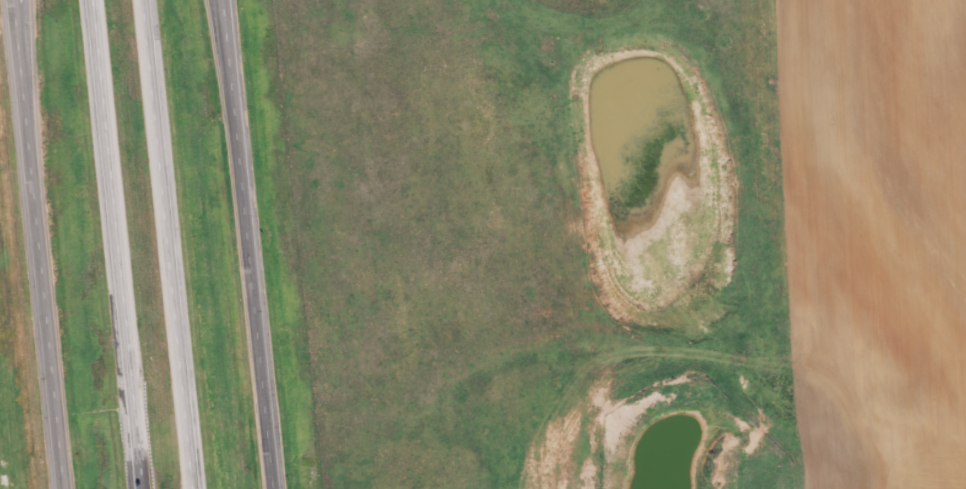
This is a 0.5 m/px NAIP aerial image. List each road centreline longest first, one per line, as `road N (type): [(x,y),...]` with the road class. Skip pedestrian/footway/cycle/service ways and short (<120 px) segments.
road 1 (tertiary): [(11,0),(61,488)]
road 2 (tertiary): [(271,488),(222,0)]
road 3 (motorway): [(87,0),(135,488)]
road 4 (motorway): [(187,488),(141,0)]

